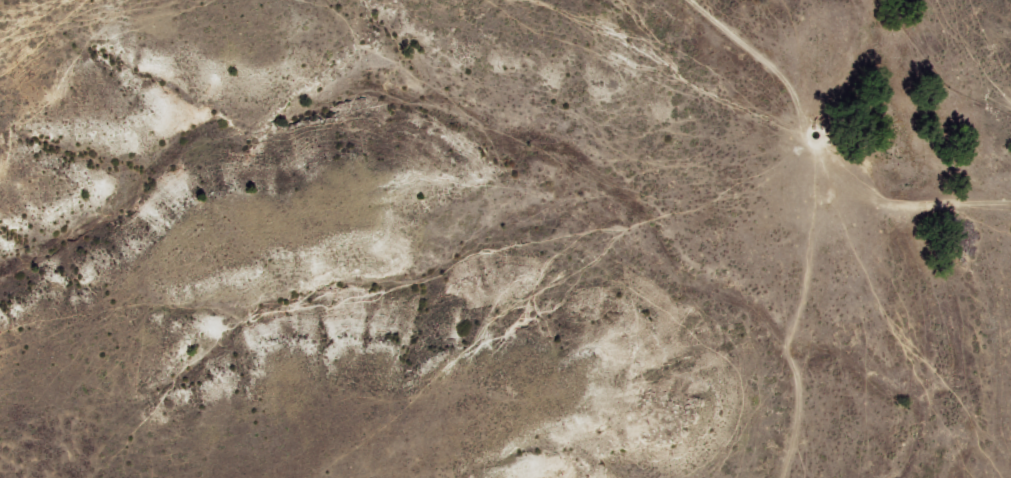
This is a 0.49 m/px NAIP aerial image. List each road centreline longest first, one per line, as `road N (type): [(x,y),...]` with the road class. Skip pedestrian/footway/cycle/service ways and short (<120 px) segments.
road 1 (track): [(689,0),(855,139),(883,206),(1010,205)]

